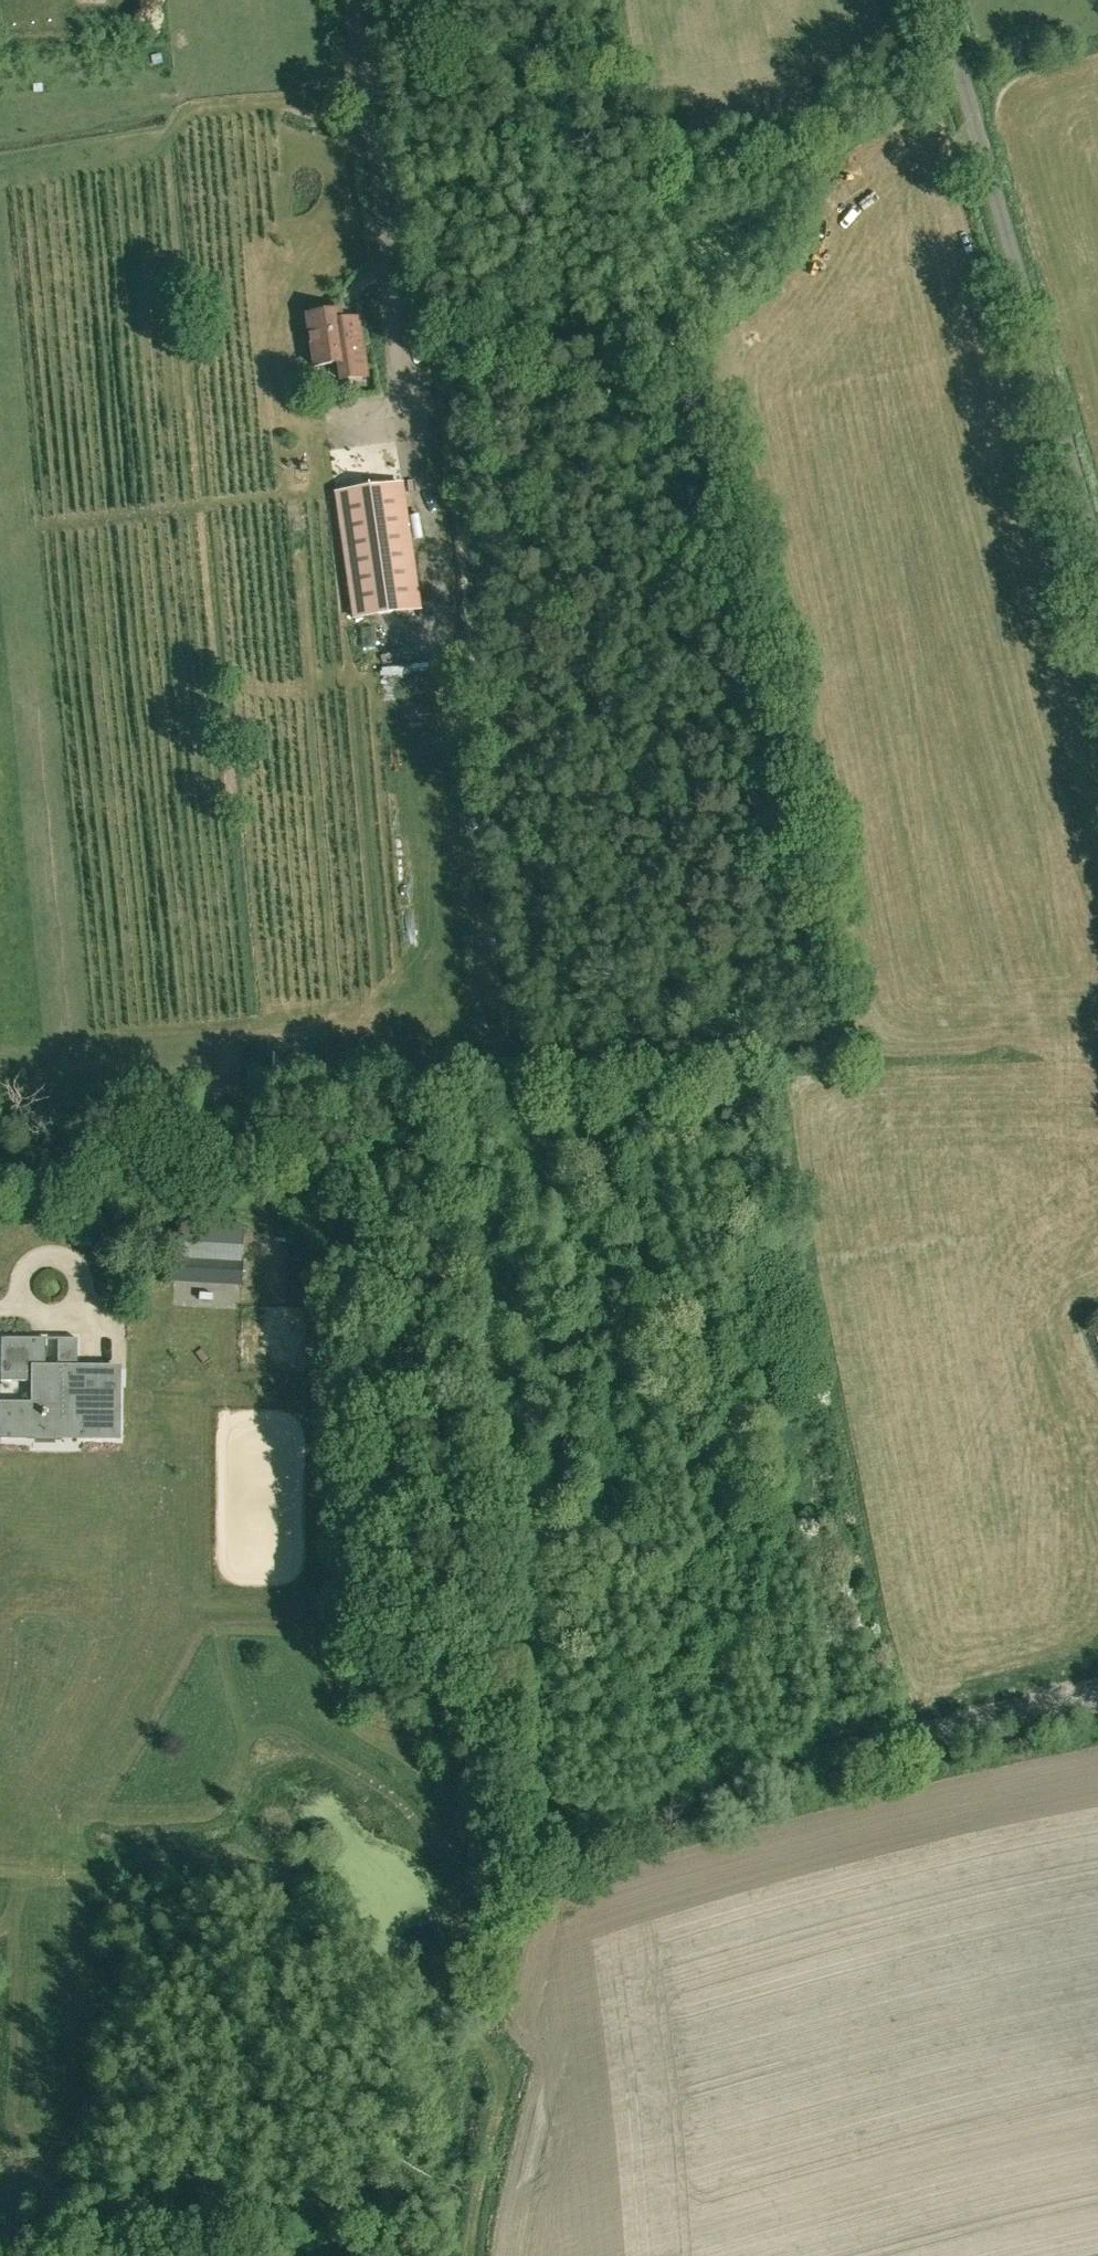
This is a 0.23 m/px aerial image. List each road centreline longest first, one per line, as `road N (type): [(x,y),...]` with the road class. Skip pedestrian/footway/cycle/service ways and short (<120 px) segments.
road 1 (unclassified): [(1097,555),(938,0)]

